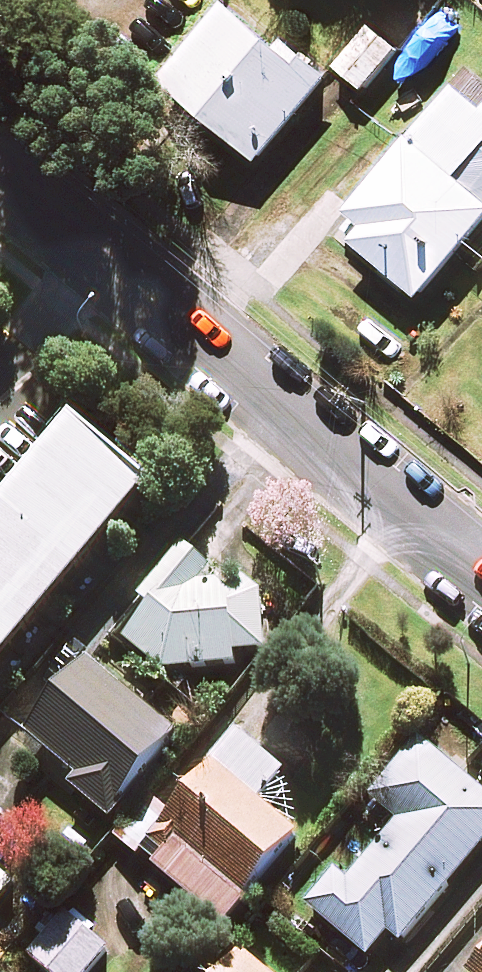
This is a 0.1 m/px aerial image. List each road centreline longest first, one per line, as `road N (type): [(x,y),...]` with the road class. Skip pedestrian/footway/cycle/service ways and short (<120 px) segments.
road 1 (residential): [(0,156),(481,572)]

